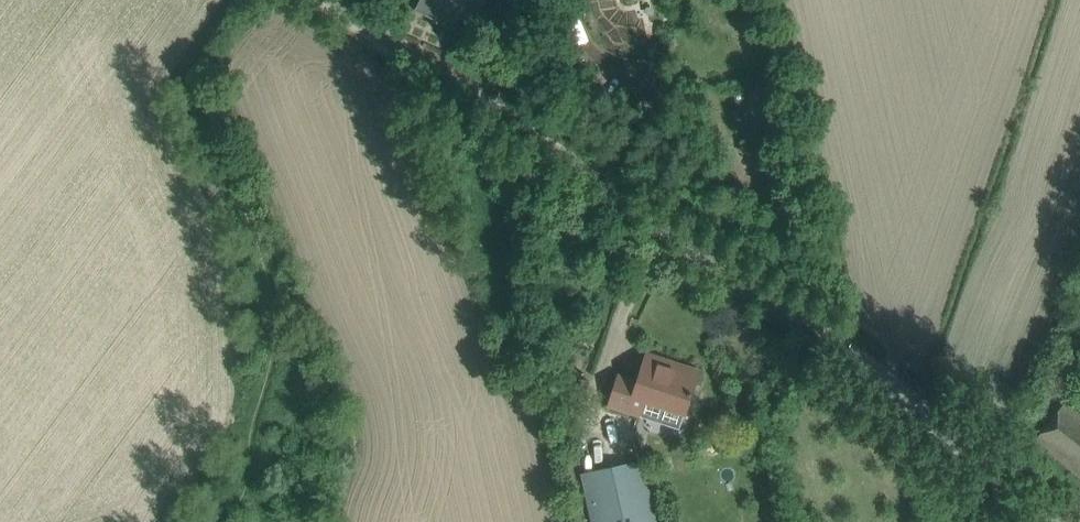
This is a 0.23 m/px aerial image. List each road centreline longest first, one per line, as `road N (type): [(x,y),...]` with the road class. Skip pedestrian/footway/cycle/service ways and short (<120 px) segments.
road 1 (unclassified): [(1064,521),(930,403),(411,57),(343,0)]

